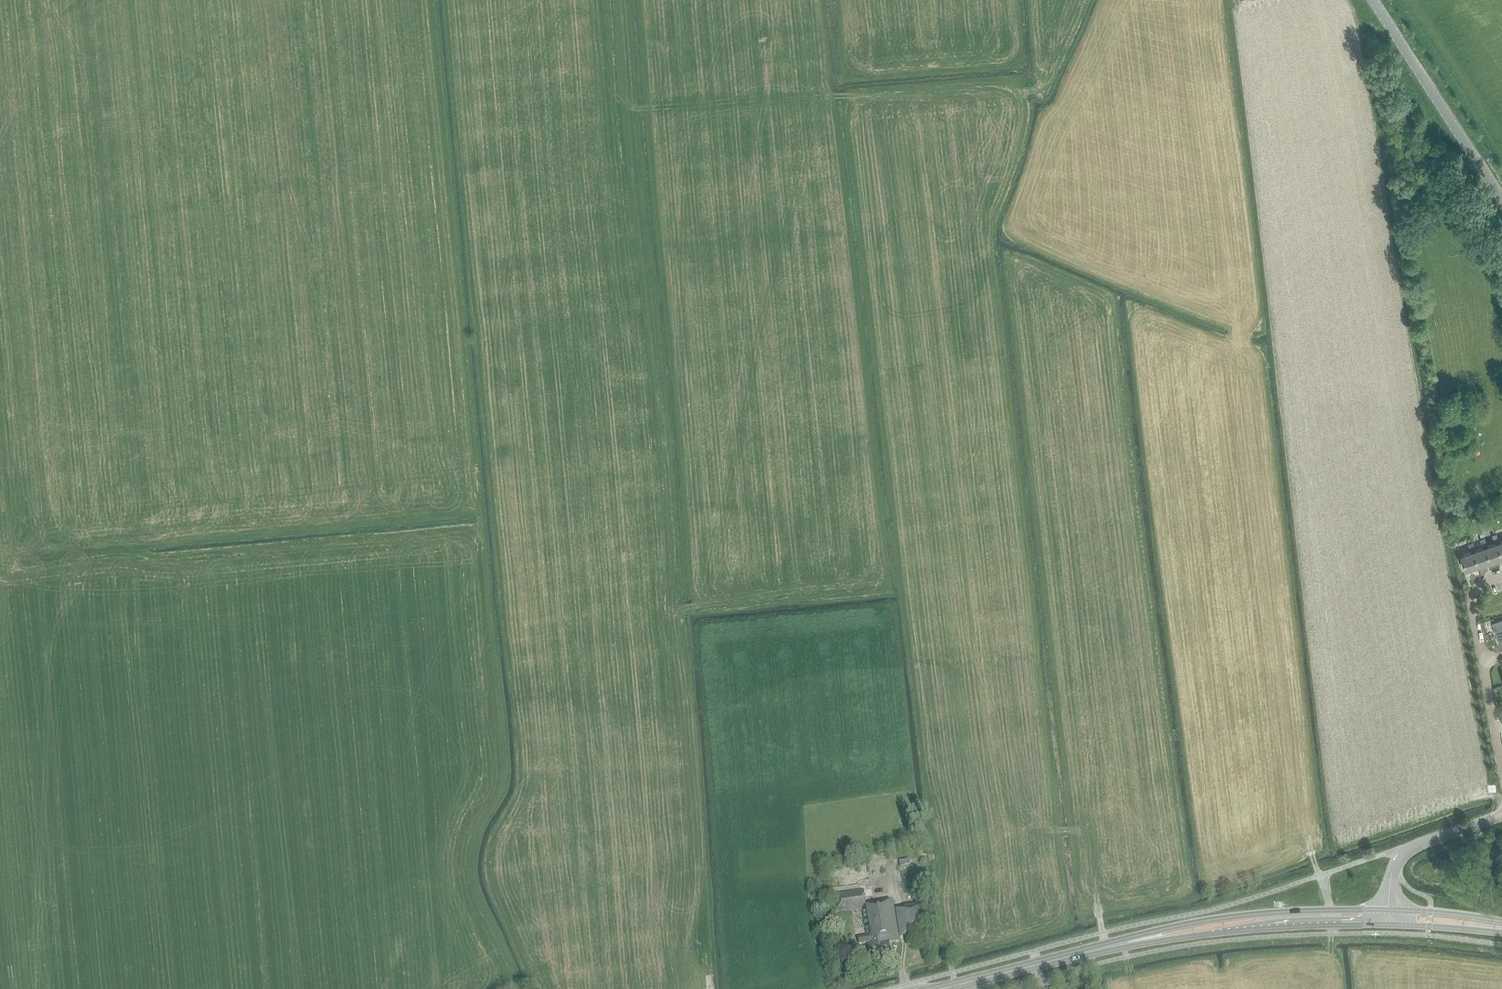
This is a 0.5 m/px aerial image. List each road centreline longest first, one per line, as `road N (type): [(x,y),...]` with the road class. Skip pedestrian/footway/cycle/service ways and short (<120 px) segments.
road 1 (primary): [(1388,910),(1223,917),(1086,952)]
road 2 (primary): [(1086,952),(1243,930),(1388,925)]
road 3 (tertiary): [(1501,197),(1373,0)]
road 4 (tertiary): [(1501,813),(1399,855),(1388,910)]
road 5 (primary): [(1086,952),(940,988)]

